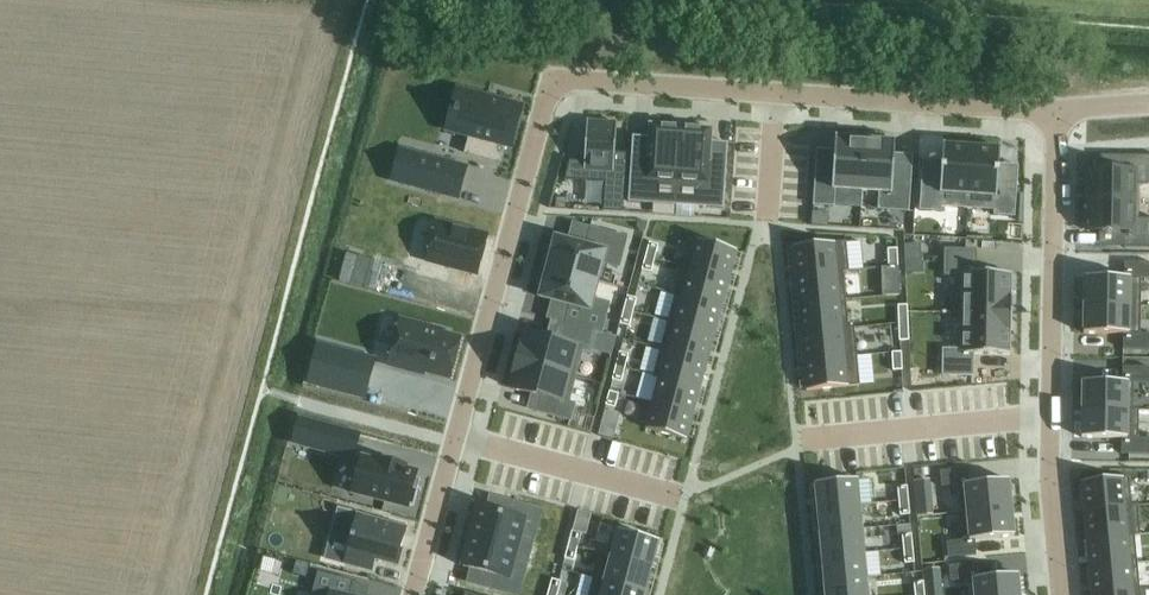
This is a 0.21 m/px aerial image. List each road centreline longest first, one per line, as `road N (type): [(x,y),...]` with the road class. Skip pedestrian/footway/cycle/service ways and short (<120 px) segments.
road 1 (residential): [(1056,110),(592,80),(561,86),(544,110),(414,594)]
road 2 (residential): [(1051,416),(1056,110)]
road 3 (residential): [(1061,594),(1051,416)]

